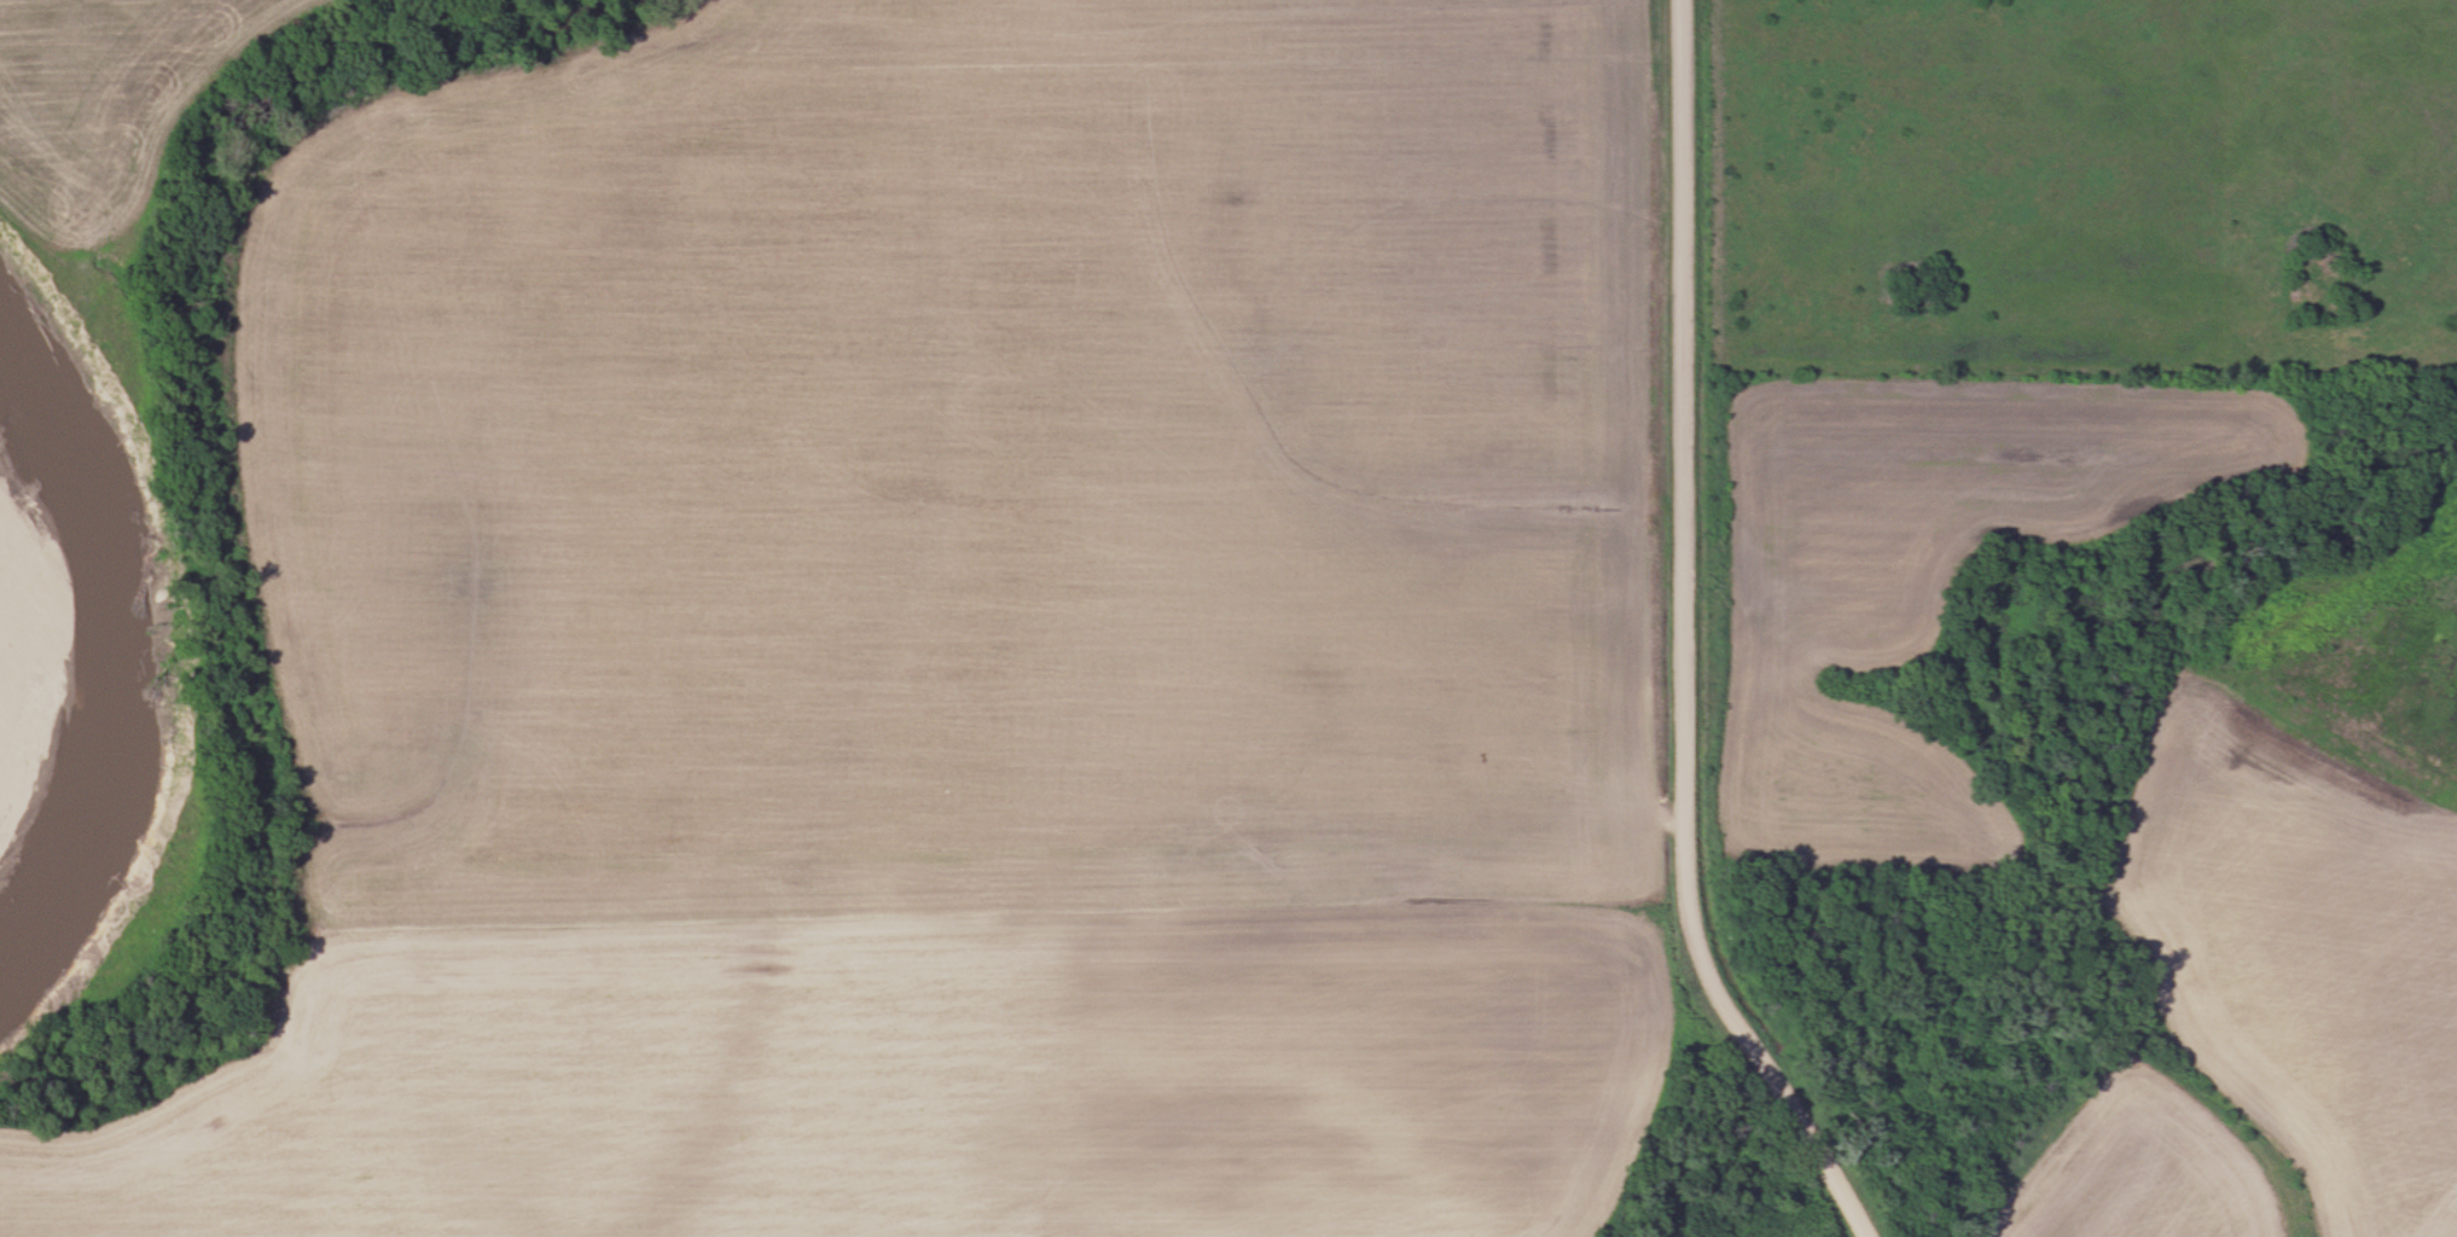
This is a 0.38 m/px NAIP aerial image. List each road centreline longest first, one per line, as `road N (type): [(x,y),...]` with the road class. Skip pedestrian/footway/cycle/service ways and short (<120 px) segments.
road 1 (residential): [(1868,1236),(1729,1007),(1692,922),(1683,843),(1684,0)]

